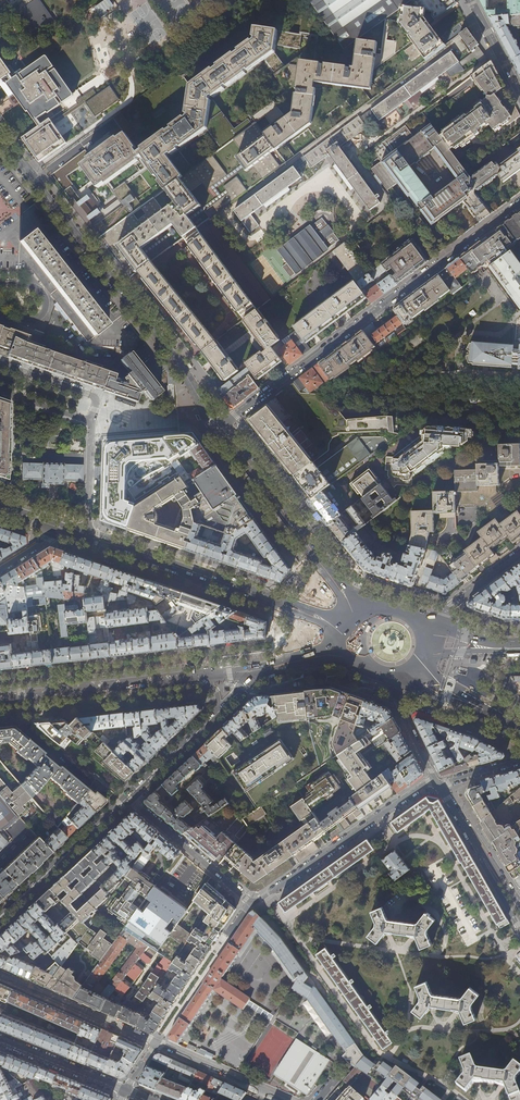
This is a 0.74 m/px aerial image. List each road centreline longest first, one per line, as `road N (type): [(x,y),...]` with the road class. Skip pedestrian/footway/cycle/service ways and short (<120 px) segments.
road 1 (residential): [(129,798),(252,904),(431,779),(440,787)]
road 2 (residential): [(222,427),(519,202)]
road 3 (residential): [(222,427),(0,138)]
road 4 (primary): [(0,699),(203,676)]
road 5 (residential): [(335,593),(327,570),(222,427)]
road 6 (secondary): [(88,536),(265,597)]
road 7 (tertiary): [(129,798),(0,917)]
road 8 (residential): [(0,975),(157,1043)]
road 9 (residential): [(440,787),(519,905)]
road 10 (residential): [(127,1090),(0,1039)]
road 11 (residential): [(157,1043),(281,1099)]
road 12 (tertiary): [(220,711),(129,798)]
road 13 (residential): [(92,422),(92,396),(0,364)]

